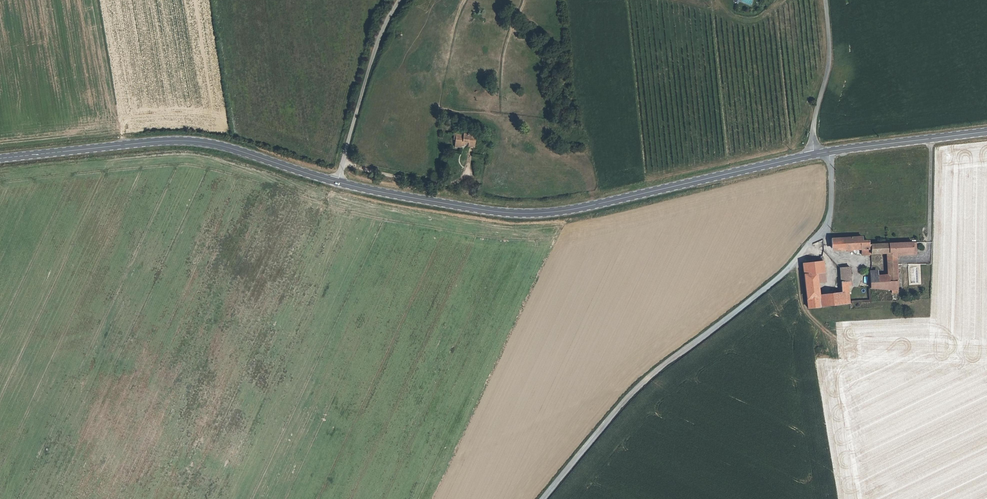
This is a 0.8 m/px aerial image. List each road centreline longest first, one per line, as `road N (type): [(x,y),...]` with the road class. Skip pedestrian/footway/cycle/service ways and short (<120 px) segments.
road 1 (secondary): [(336,182),(518,214),(566,212),(813,154)]
road 2 (track): [(541,498),(632,390),(765,290),(819,234),(830,213),(830,152)]
road 3 (secondary): [(0,159),(181,141),(336,182)]
road 4 (unclassified): [(398,0),(371,60),(336,182)]
road 5 (secondary): [(813,154),(986,132)]
road 6 (unclassified): [(813,154),(828,66),(824,0)]

